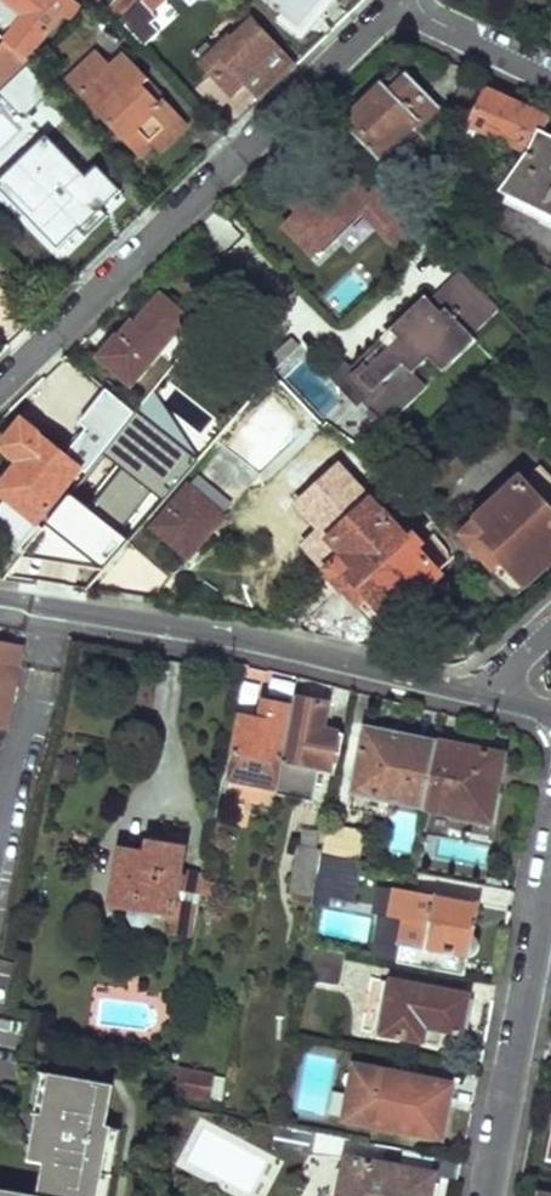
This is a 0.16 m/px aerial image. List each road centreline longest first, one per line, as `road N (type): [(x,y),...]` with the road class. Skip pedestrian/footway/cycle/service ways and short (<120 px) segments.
road 1 (residential): [(0,396),(401,1)]
road 2 (residential): [(0,602),(255,644),(473,695)]
road 3 (residential): [(491,1195),(550,890)]
road 4 (residential): [(401,1),(550,73)]

